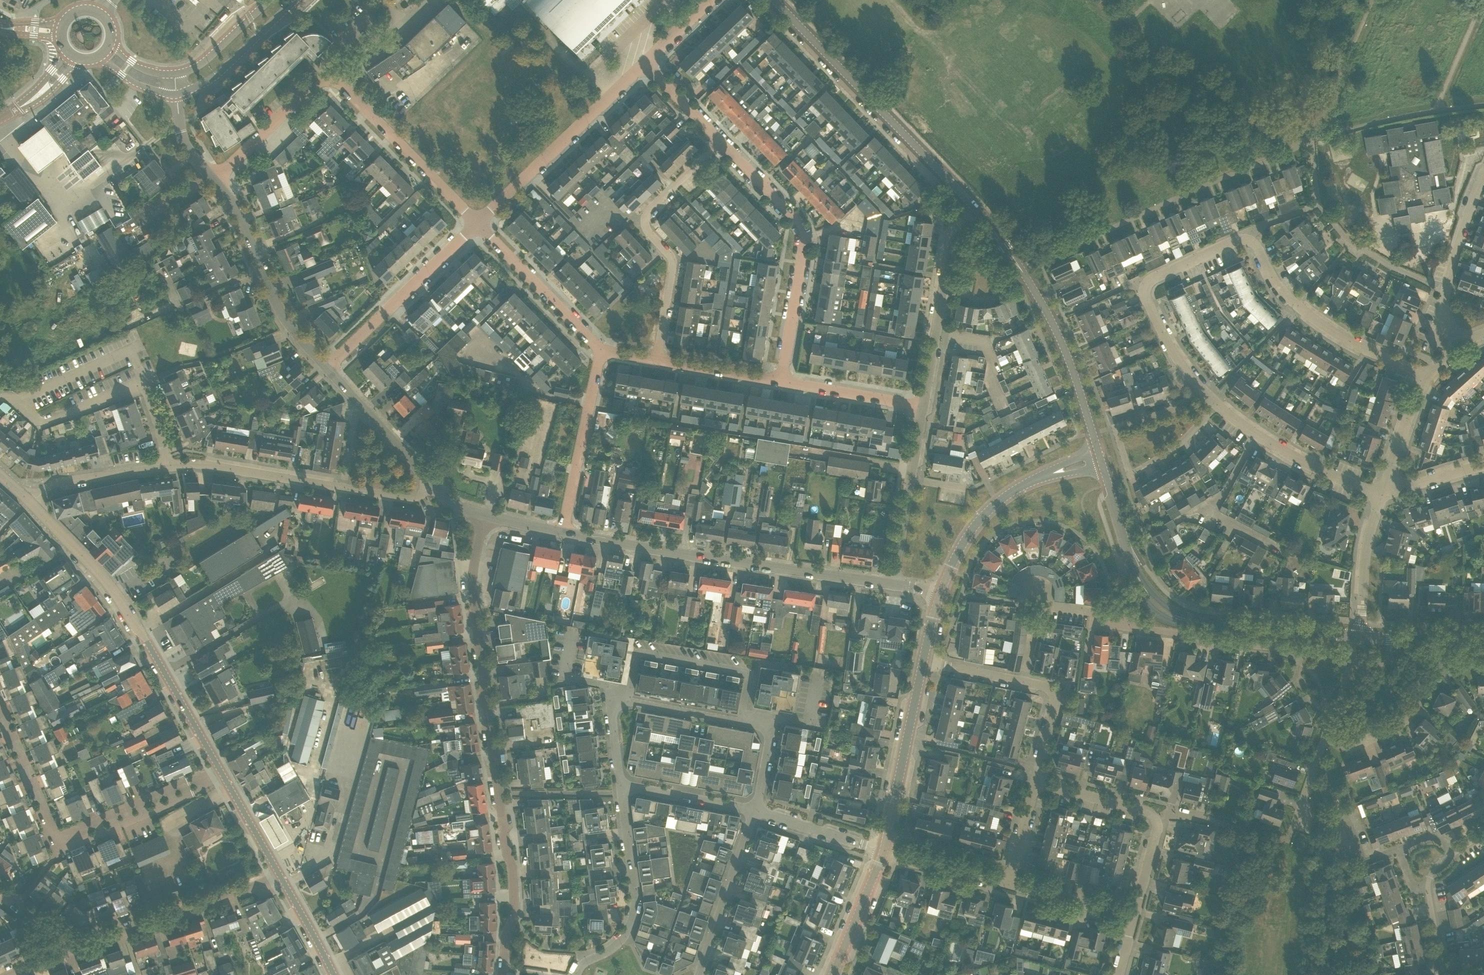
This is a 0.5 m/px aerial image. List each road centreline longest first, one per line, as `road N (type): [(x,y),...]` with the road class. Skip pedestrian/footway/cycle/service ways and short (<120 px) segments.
road 1 (residential): [(504,974),(511,864),(476,592),(486,518)]
road 2 (residential): [(433,487),(409,501),(196,463),(59,481),(27,499)]
road 3 (residential): [(475,226),(327,80),(217,181)]
road 4 (tertiary): [(222,775),(111,588),(27,499)]
road 5 (residential): [(622,789),(611,702),(773,730),(758,812)]
road 6 (residential): [(891,584),(566,534)]
road 7 (residential): [(222,775),(58,847),(0,711)]
road 8 (tertiary): [(979,212),(773,0)]
road 9 (residential): [(782,385),(805,247),(800,227),(722,143)]
road 10 (residential): [(657,365),(674,268),(648,233),(648,212),(722,143)]
road 11 (residential): [(1351,662),(1118,622)]
road 12 (residential): [(475,226),(645,65)]
road 13 (residential): [(1203,393),(1148,305),(1146,289),(1247,242)]
road 14 (residential): [(1247,242),(1289,303),(1352,344),(1427,375)]
road 15 (residential): [(67,951),(283,880)]
road 16 (residential): [(1034,785),(1053,694),(924,659)]
road 17 (residential): [(326,368),(287,322),(243,220),(217,181)]
road 18 (residential): [(577,974),(616,947),(636,905),(622,789)]
road 19 (residential): [(923,407),(953,235),(979,212)]
road 20 (residential): [(326,368),(475,226)]
road 21 (tertiary): [(1097,449),(1055,328),(1017,264)]
road 22 (tertiary): [(886,855),(924,659)]
road 23 (residential): [(1382,492),(1305,462),(1217,405)]
road 24 (residential): [(566,534),(600,351)]
road 25 (residential): [(1289,837),(1351,662)]
road 26 (residential): [(600,351),(475,226)]
road 27 (residential): [(1450,350),(1439,329),(1447,287),(1483,185)]
road 28 (residential): [(758,812),(701,974)]
road 29 (tertiary): [(942,593),(980,519),(1050,474)]
road 30 (residential): [(1114,428),(1128,474),(1174,449),(1217,405)]
road 31 (residential): [(433,487),(326,368)]
road 32 (tertiary): [(1352,636),(1198,622)]
road 33 (tertiary): [(178,95),(223,72),(298,0)]
road 34 (residential): [(1362,637),(1364,552),(1382,492)]
road 35 (residential): [(1356,748),(1413,717),(1436,671),(1440,641)]
road 36 (residential): [(923,407),(782,385)]
road 37 (residential): [(758,812),(622,789)]
road 38 (residential): [(886,855),(758,812)]
road 39 (tertiary): [(835,974),(886,855)]
road 40 (residential): [(1136,911),(1010,883)]
road 41 (residential): [(1157,821),(1034,785)]
road 42 (residential): [(1010,883),(886,855)]
road 43 (residential): [(782,385),(657,365)]
road 44 (residential): [(1382,492),(1427,375)]
road 45 (tertiary): [(283,880),(222,775)]
road 46 (tertiary): [(270,0),(207,59),(175,72)]

